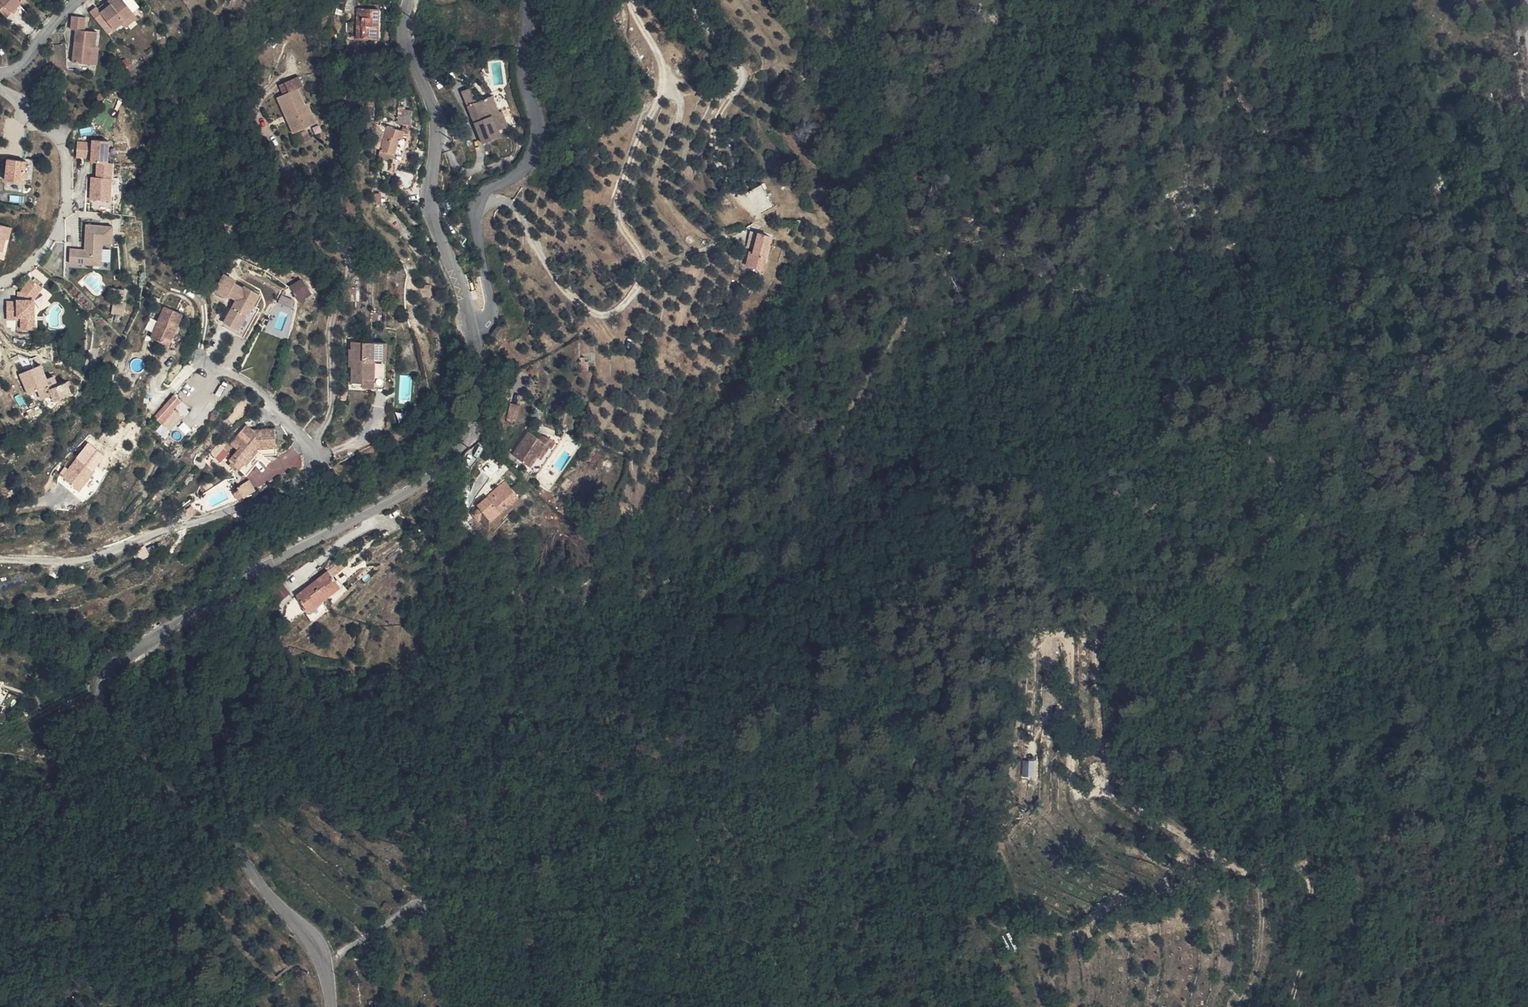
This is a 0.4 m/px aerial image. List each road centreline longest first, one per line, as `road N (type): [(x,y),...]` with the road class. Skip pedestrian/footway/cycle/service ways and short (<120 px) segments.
road 1 (tertiary): [(471,324),(470,427),(436,468),(231,584),(120,661),(100,694),(112,725),(227,839),(317,947),(331,1006)]
road 2 (residential): [(471,324),(489,308),(479,201),(527,168),(534,148),(526,0)]
road 3 (tertiary): [(410,0),(408,53),(435,124),(429,204),(471,324)]
road 4 (track): [(1284,1006),(1314,878),(1246,874),(1160,845)]

